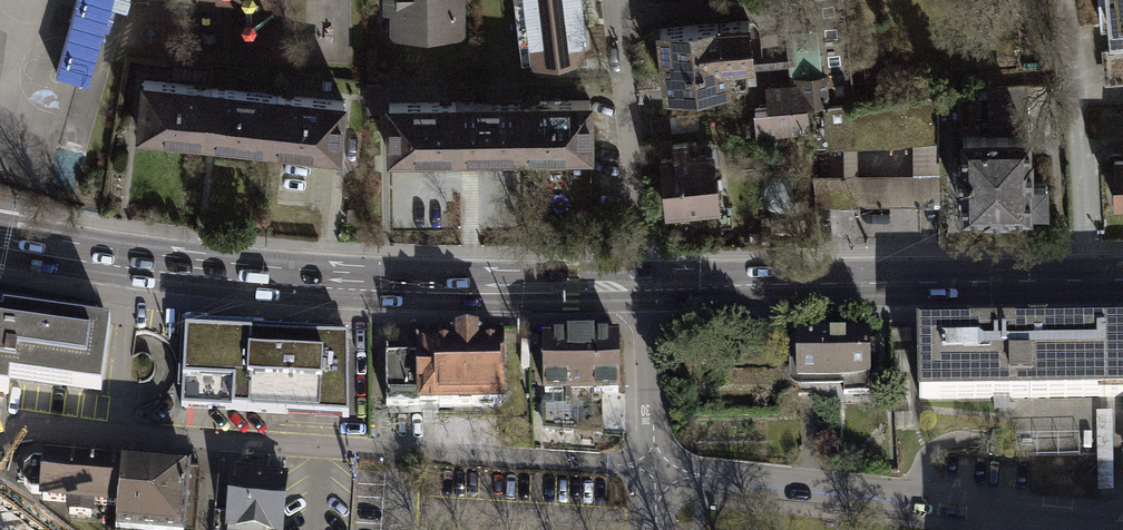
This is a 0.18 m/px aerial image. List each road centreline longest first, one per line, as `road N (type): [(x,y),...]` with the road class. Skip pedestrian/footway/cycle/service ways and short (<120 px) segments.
road 1 (residential): [(0,437),(42,428),(657,469)]
road 2 (primary): [(133,267),(354,290),(648,287)]
road 3 (primary): [(648,287),(1122,283)]
road 4 (residential): [(657,469),(1122,518)]
road 5 (residential): [(614,0),(648,287)]
road 6 (residential): [(657,469),(648,287)]
road 7 (primary): [(133,267),(0,232)]
road 8 (primary): [(0,253),(133,267)]

